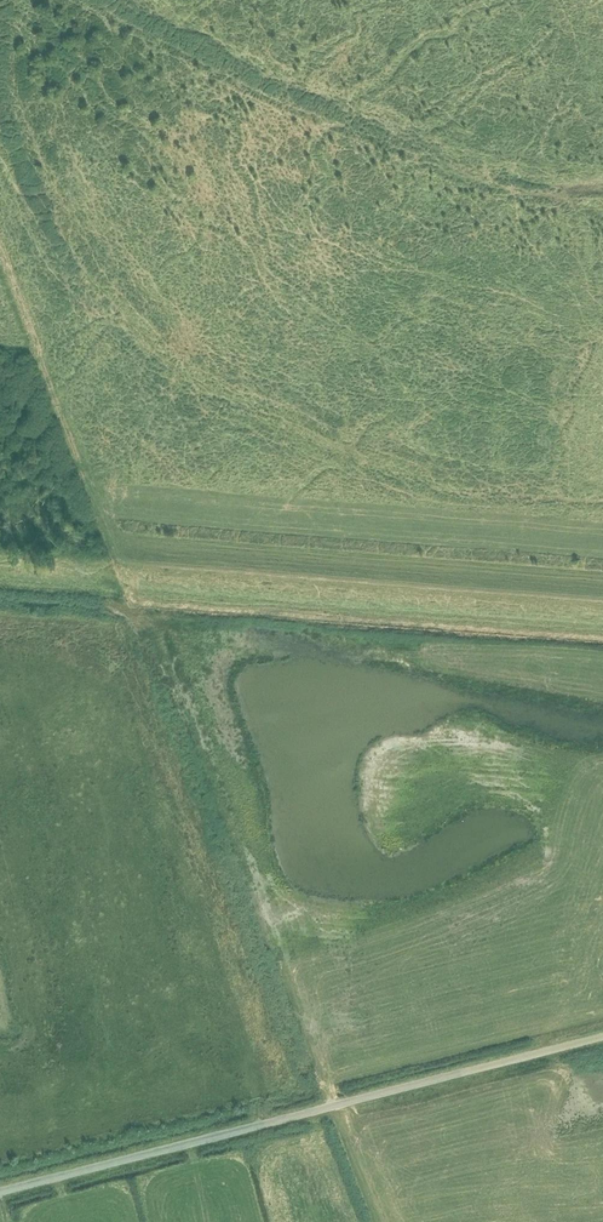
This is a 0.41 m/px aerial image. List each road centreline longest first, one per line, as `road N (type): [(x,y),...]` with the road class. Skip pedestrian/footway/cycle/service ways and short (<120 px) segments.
road 1 (unclassified): [(0,1193),(602,1036)]

